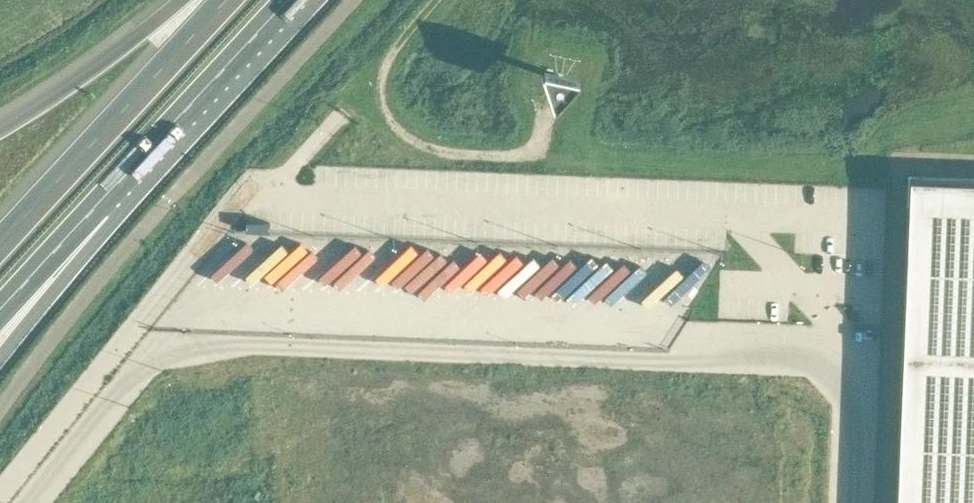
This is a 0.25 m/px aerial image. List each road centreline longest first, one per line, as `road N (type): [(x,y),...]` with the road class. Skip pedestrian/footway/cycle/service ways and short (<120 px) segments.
road 1 (motorway): [(226,0),(0,243)]
road 2 (motorway): [(98,203),(287,0)]
road 3 (unclassified): [(171,197),(354,0)]
road 4 (motorway): [(180,0),(0,132)]
road 5 (motorway): [(0,357),(98,203)]
road 6 (motorway): [(0,312),(98,203)]

